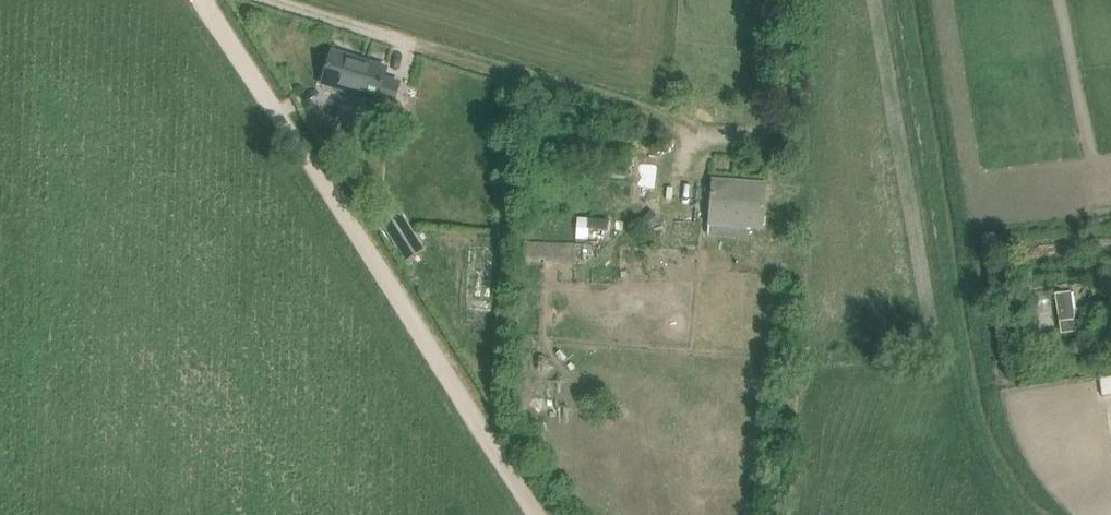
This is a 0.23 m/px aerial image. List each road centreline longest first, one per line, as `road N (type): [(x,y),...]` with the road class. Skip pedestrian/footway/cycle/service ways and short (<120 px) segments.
road 1 (track): [(539,514),(203,0)]
road 2 (track): [(279,0),(420,47)]

